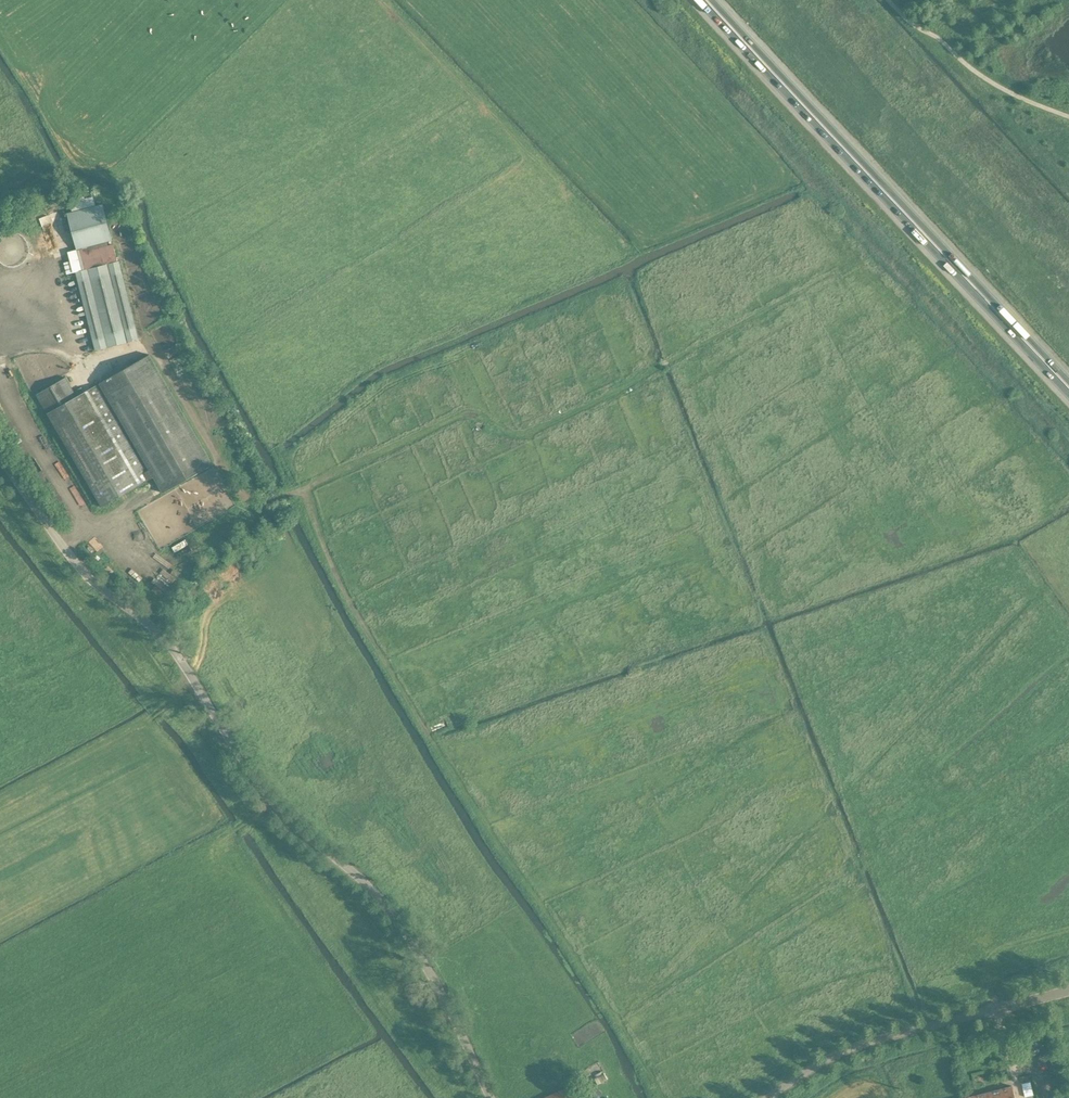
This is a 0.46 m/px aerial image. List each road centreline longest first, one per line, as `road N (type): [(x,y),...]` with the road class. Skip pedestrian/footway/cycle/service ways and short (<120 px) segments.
road 1 (unclassified): [(491,1097),(440,976),(411,932),(284,810),(165,636),(77,566),(0,460)]
road 2 (trunk): [(702,0),(1068,394)]
road 3 (trunk): [(1068,381),(714,0)]
road 4 (unclassified): [(766,1097),(858,1045),(1068,989)]

